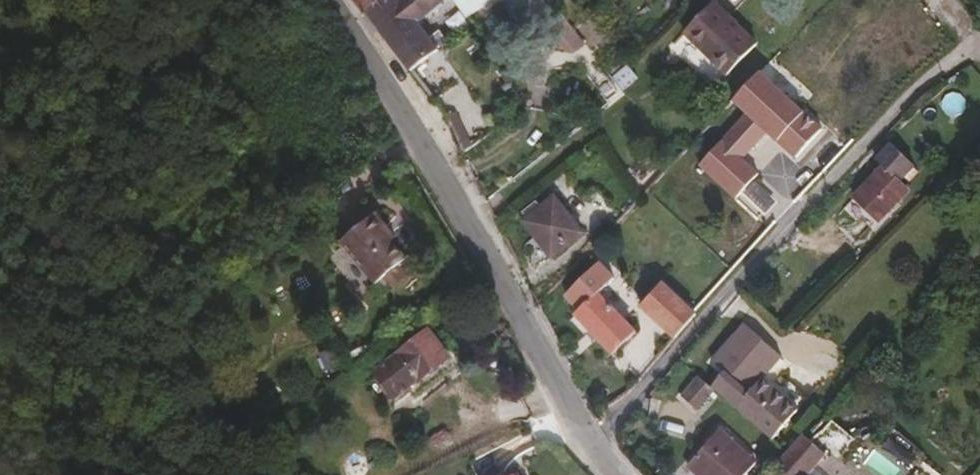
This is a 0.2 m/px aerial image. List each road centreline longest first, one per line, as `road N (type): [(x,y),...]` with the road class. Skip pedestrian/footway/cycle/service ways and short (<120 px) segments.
road 1 (residential): [(314,0),(427,155),(587,439),(620,474)]

